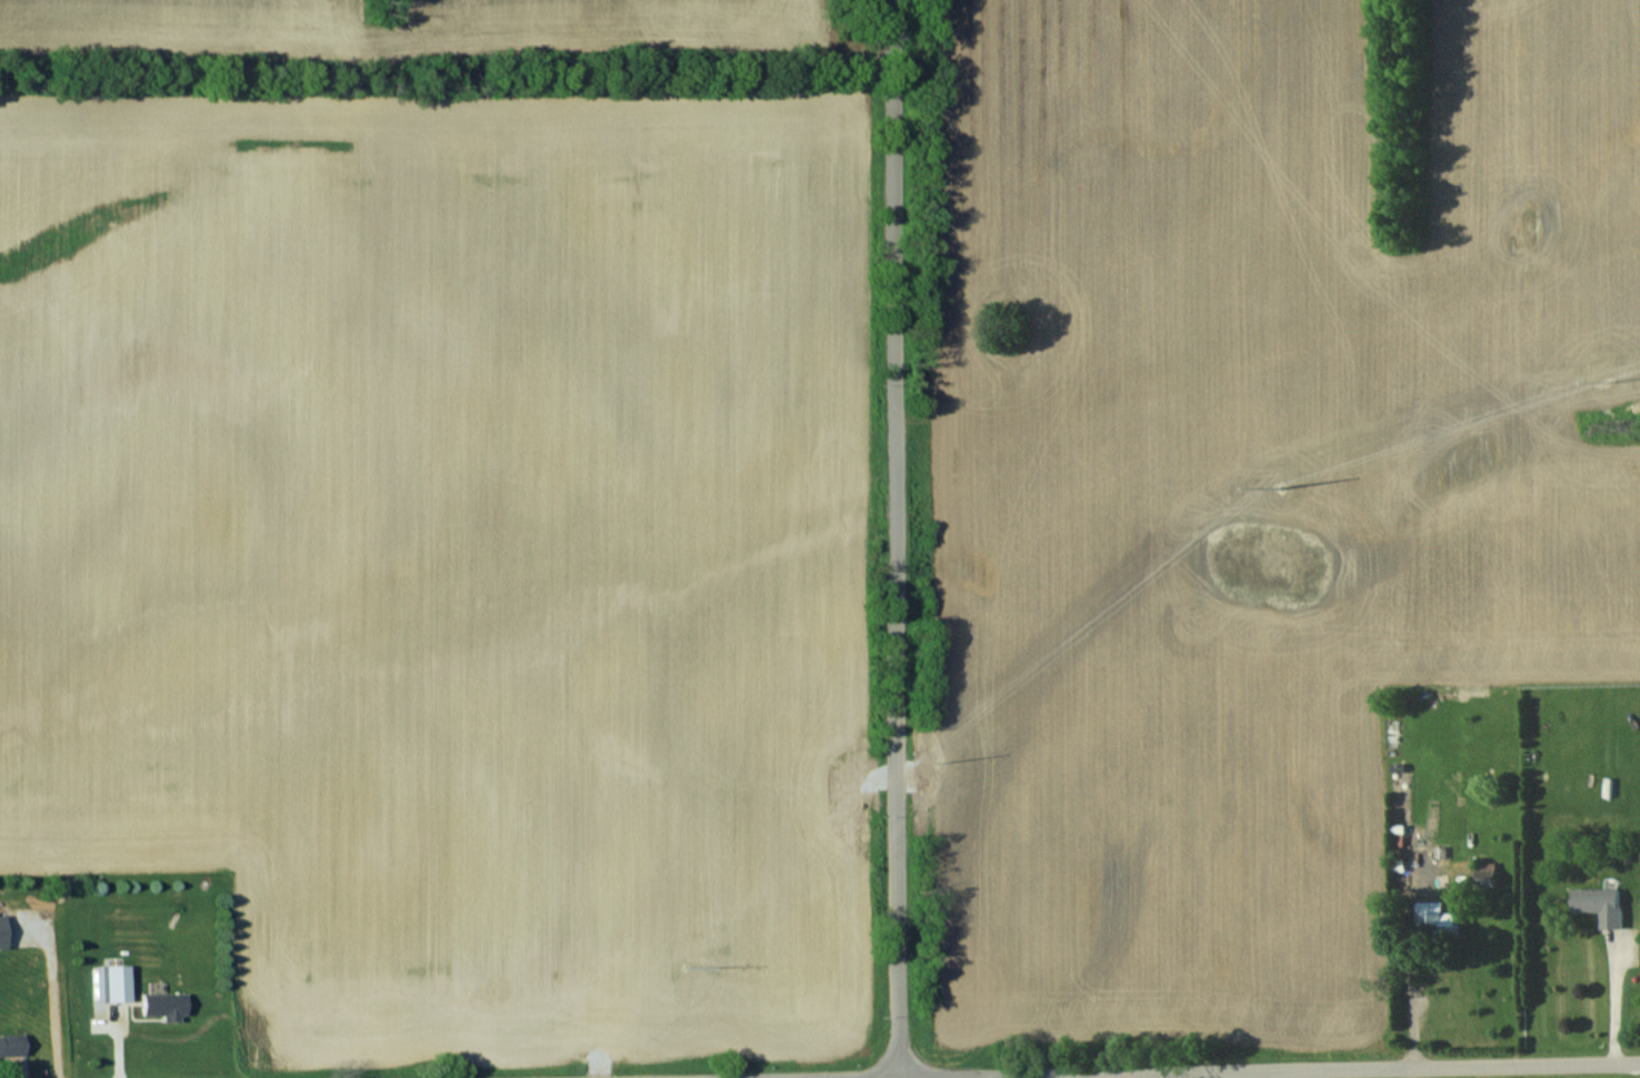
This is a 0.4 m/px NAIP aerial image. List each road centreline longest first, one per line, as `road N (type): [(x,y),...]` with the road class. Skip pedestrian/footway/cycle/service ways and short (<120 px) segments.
road 1 (residential): [(901,1075),(895,0)]
road 2 (tertiary): [(901,1075),(1639,1062)]
road 3 (tertiary): [(699,1077),(901,1075)]

